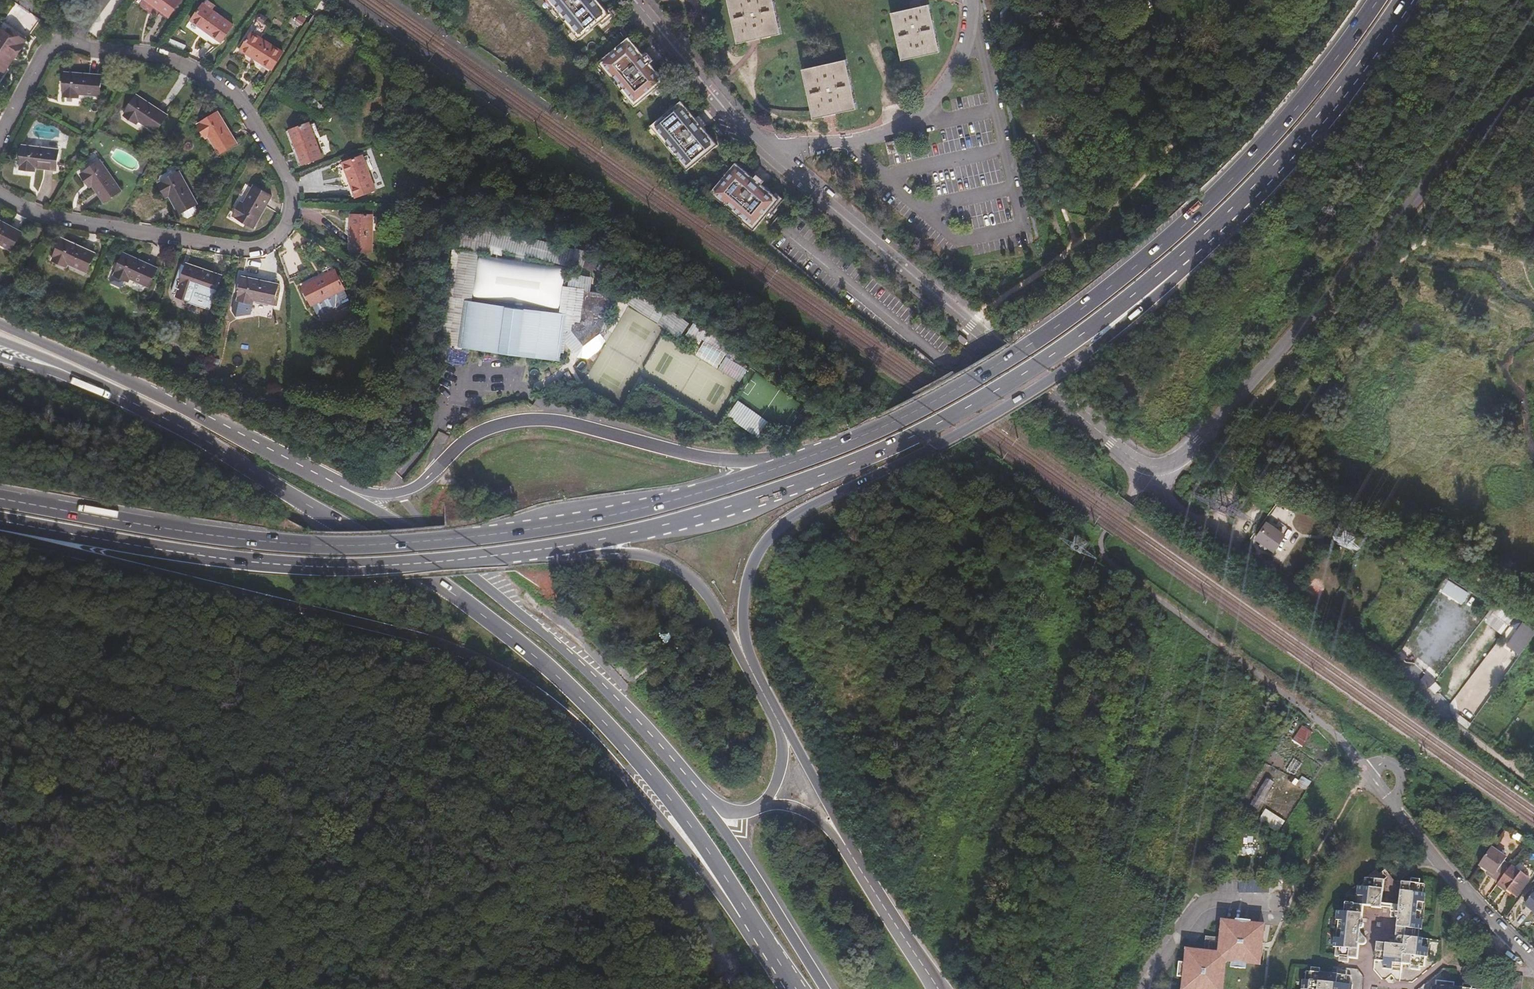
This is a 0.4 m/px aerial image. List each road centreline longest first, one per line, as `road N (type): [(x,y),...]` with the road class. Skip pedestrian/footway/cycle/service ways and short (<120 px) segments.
road 1 (trunk): [(0,526),(22,540),(480,661),(584,736),(737,919),(759,931)]
road 2 (primary): [(96,385),(179,426),(436,583),(543,664),(670,799),(759,931)]
road 3 (trunk): [(853,858),(751,657),(744,603),(757,557),(788,520),(962,433),(1097,346),(1166,288),(1173,262)]
road 4 (trunk): [(778,468),(619,515),(401,549),(204,535),(0,499)]
road 5 (trunk): [(1374,0),(1216,193),(1081,306),(895,422),(778,468)]
road 6 (tertiary): [(636,0),(726,110),(801,182),(1124,454),(1148,468),(1168,468)]
road 7 (residential): [(0,135),(35,69),(58,43),(172,58),(238,98),(293,202),(272,240),(245,248),(32,212)]
road 8 (trunk): [(561,548),(694,518),(906,439),(1024,374),(1173,262)]
road 9 (trunk): [(0,521),(131,547),(299,566),(428,568),(561,548)]
road 10 (tertiary): [(1533,100),(1448,164),(1193,455),(1168,468)]
road 11 (trunk): [(778,468),(540,420),(480,434),(398,494)]
road 12 (trunk): [(561,548),(578,557),(652,557),(702,589),(781,737),(779,777),(764,804)]
road 13 (primary): [(697,794),(604,685),(422,540)]
road 14 (primary): [(324,483),(0,323)]
road 15 (trunk): [(1173,262),(1237,206),(1400,0)]
road 16 (residential): [(1533,963),(1364,767)]
road 17 (primary): [(825,988),(697,794)]
road 18 (primary): [(938,988),(853,858)]

